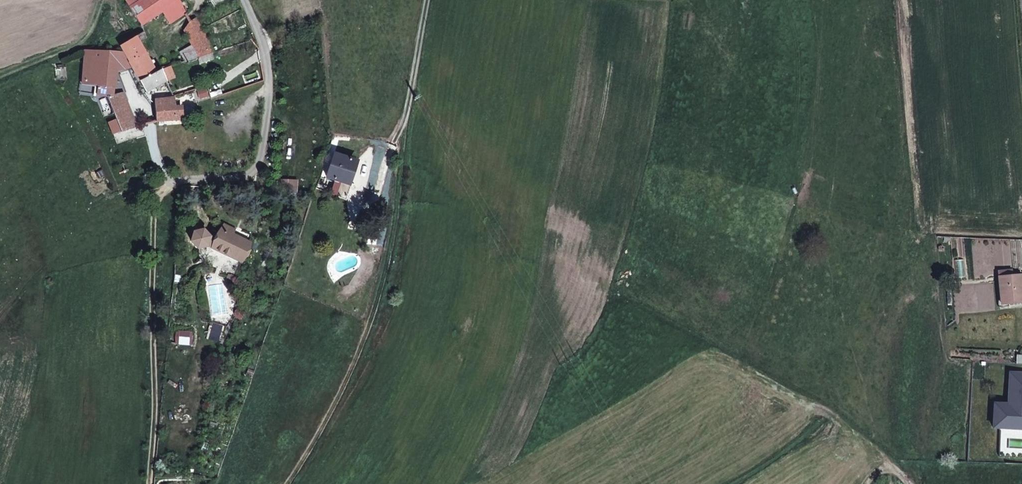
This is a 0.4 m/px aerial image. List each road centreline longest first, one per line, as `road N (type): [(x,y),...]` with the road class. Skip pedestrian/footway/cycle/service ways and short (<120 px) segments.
road 1 (track): [(430,0),(388,263),(359,351),(288,483)]
road 2 (track): [(150,483),(154,194)]
road 3 (unclassified): [(154,194),(252,175),(263,158),(271,97),(262,37),(245,0)]

